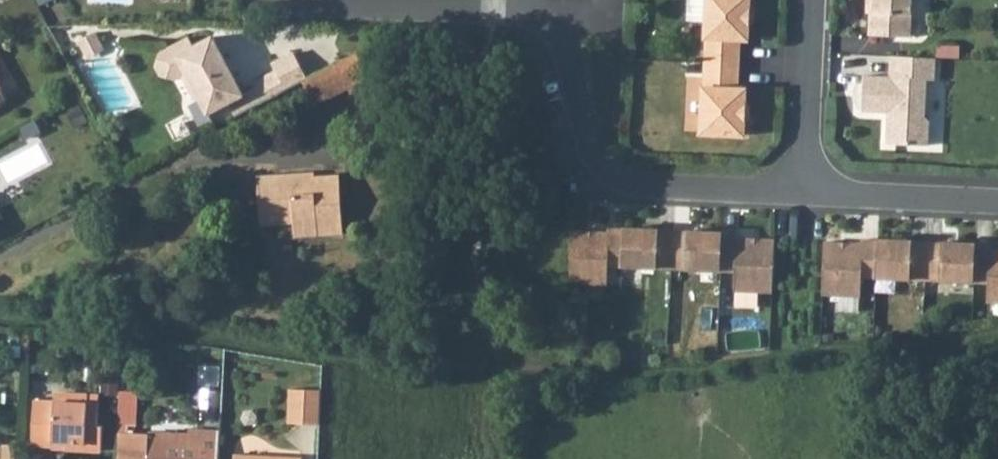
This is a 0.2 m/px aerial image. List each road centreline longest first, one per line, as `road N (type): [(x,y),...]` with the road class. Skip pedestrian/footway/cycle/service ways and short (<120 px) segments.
road 1 (residential): [(807,187),(634,181),(598,169),(579,138),(552,54),(522,11),(484,2),(342,0)]
road 2 (residential): [(997,197),(807,187)]
road 3 (residential): [(815,0),(807,187)]

